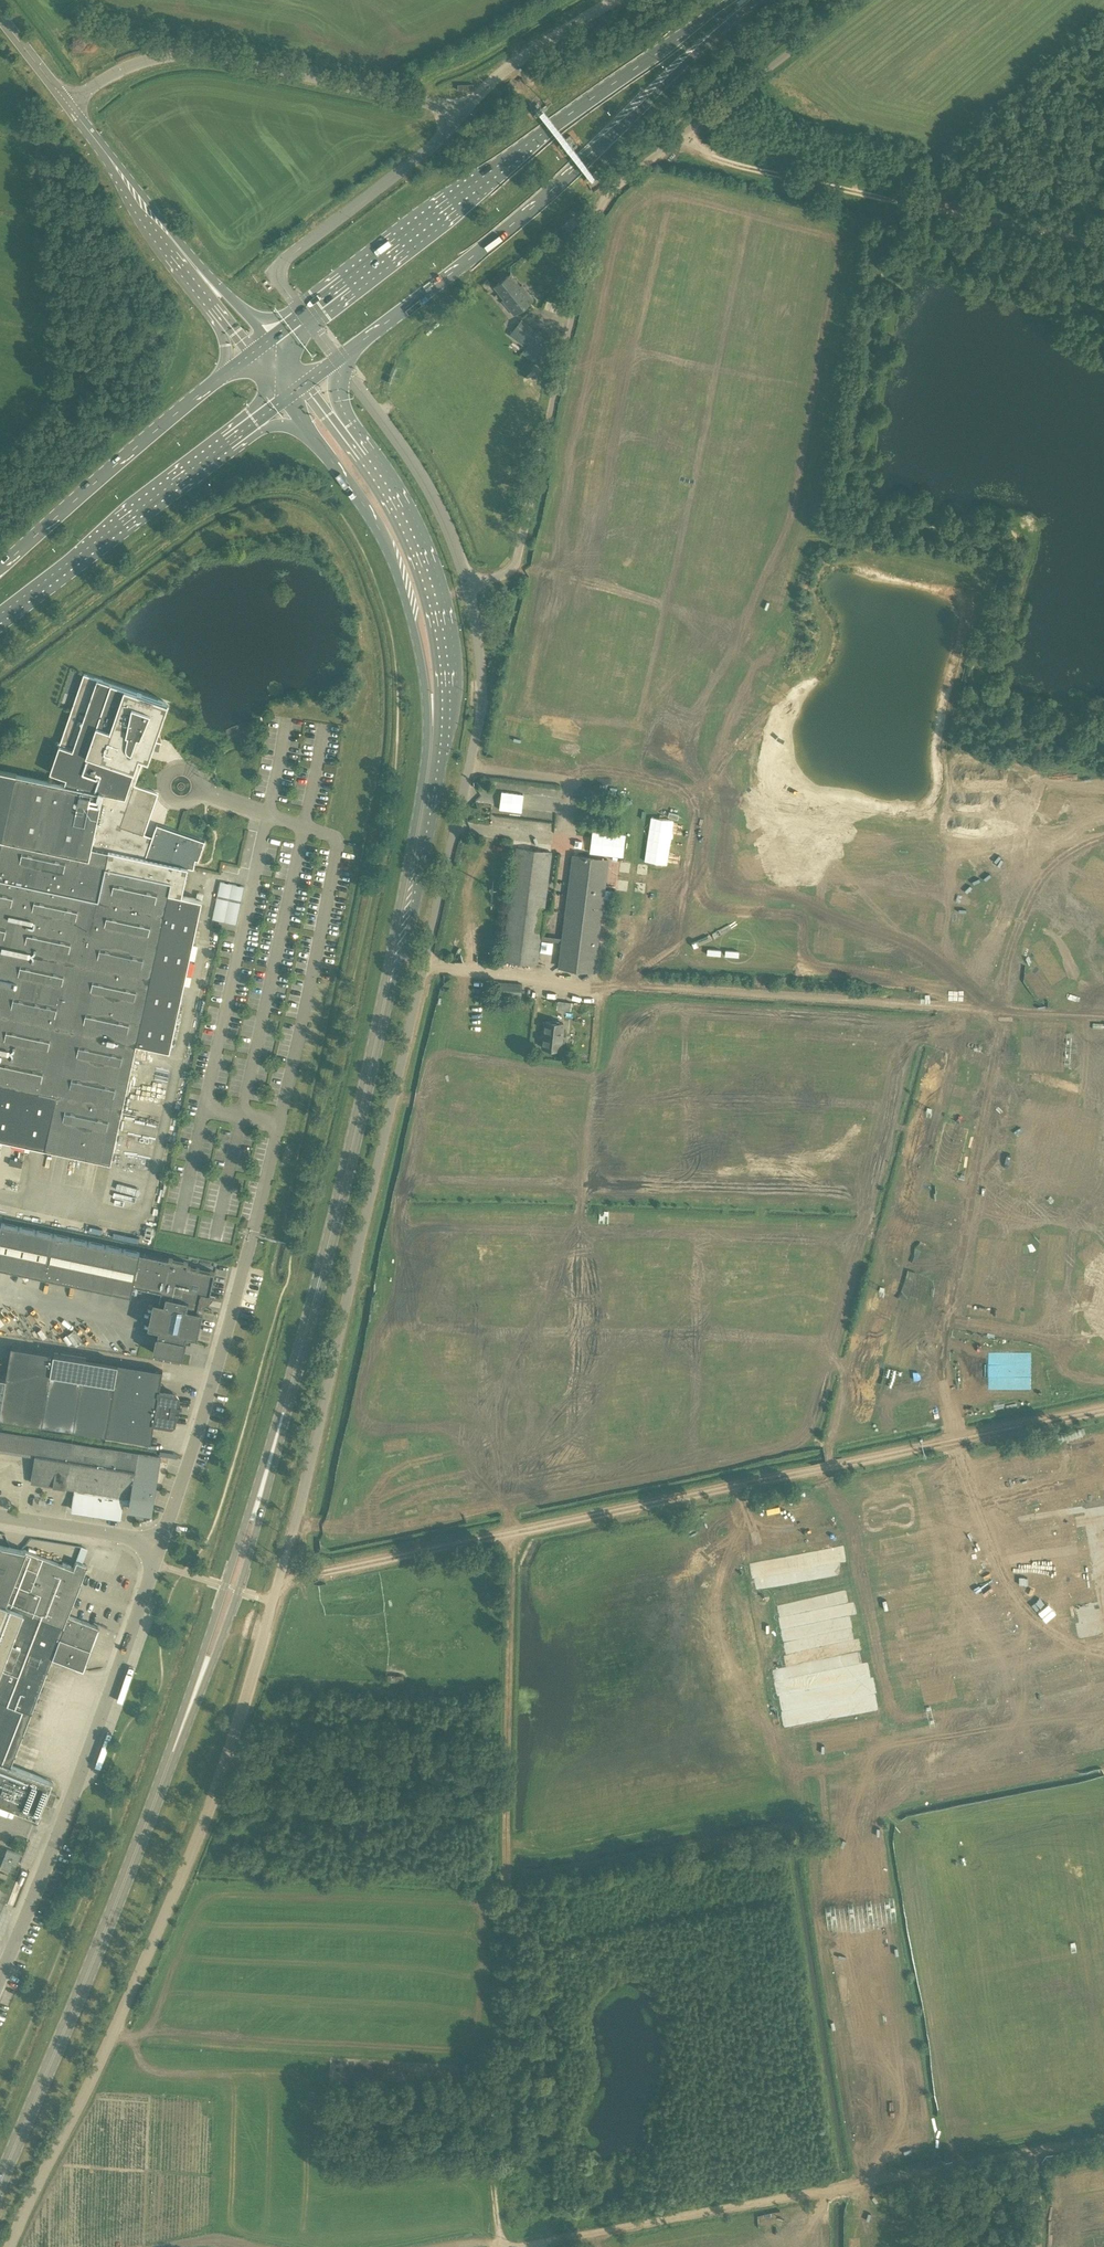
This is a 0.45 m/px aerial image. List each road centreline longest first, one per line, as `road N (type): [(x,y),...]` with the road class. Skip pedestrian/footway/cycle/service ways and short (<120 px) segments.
road 1 (unclassified): [(8,2246),(189,1853),(282,1573),(480,731),(485,669),(470,585)]
road 2 (track): [(282,1573),(309,1575),(1103,1410)]
road 3 (primary): [(314,437),(389,553),(422,668),(426,743),(388,989)]
road 4 (primary): [(388,989),(428,845),(446,677),(417,552),(354,444)]
road 5 (primary): [(337,359),(547,195),(756,0)]
road 6 (track): [(564,2238),(1103,2140)]
road 7 (primary): [(732,0),(303,314)]
road 8 (primary): [(0,2182),(195,1694)]
road 9 (primary): [(267,1467),(388,989)]
road 10 (unclassified): [(0,1980),(160,1546)]
road 11 (unclassified): [(470,585),(503,576),(522,556),(603,201)]
road 12 (unclassified): [(70,106),(126,68),(197,56),(466,111)]
road 13 (unclassified): [(160,1546),(254,1236)]
road 14 (unclassified): [(856,0),(603,201)]
road 15 (primary): [(0,620),(255,422)]
road 16 (unclassified): [(466,111),(277,268),(303,314)]
road 17 (primary): [(220,378),(0,568)]
road 18 (unclassified): [(470,585),(413,461),(337,359)]
road 19 (tertiary): [(269,339),(101,147)]
road 20 (primary): [(195,1694),(239,1591),(267,1467)]
road 21 (primary): [(267,1467),(195,1694)]
road 22 (track): [(890,199),(718,160),(684,134)]
road 23 (track): [(1103,242),(890,199)]
road 24 (tertiary): [(101,147),(141,218),(222,321)]
road 25 (unclassified): [(466,111),(503,71),(615,0)]
road 26 (unclassified): [(160,1546),(0,1515)]

